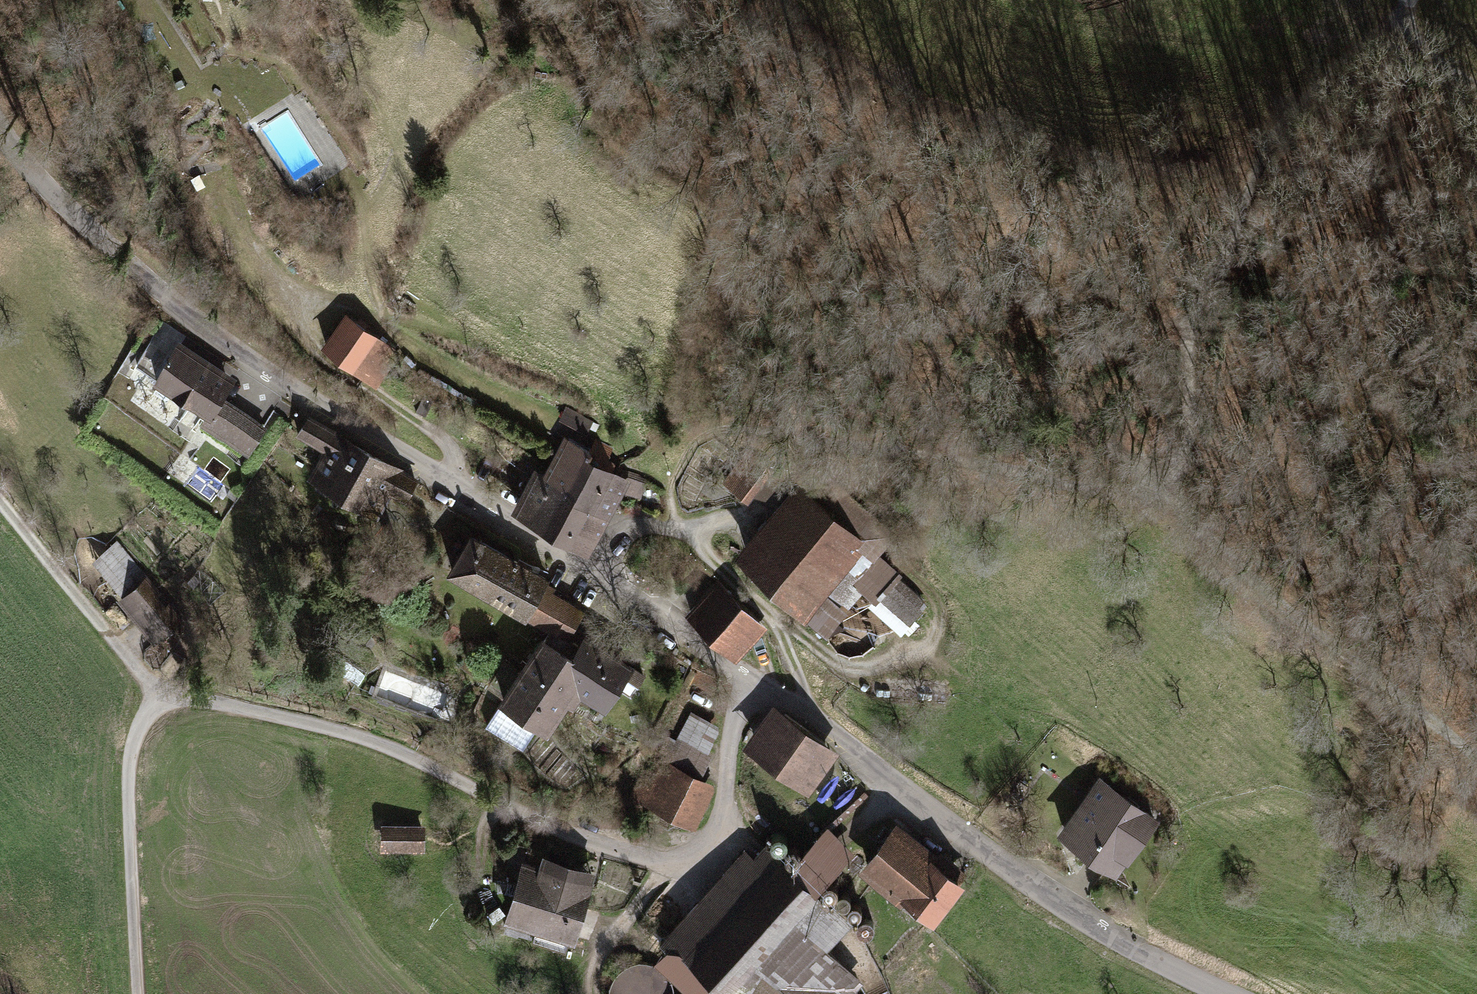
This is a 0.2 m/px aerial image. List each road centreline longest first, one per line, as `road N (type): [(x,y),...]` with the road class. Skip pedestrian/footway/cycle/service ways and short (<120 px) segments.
road 1 (residential): [(138,993),(130,757),(144,719),(160,704),(217,702),(345,732),(566,833),(667,864),(705,854),(722,825),(735,716),(762,684)]
road 2 (track): [(952,0),(915,274),(968,335),(1029,364),(1237,565),(1476,760)]
road 3 (unclassified): [(762,684),(250,358),(144,277),(0,123)]
road 4 (track): [(834,447),(935,454),(1118,495),(1164,489),(1187,443),(1195,319),(1263,154),(1332,70),(1395,19)]
road 5 (unclassified): [(1216,993),(1023,877),(762,684)]
road 6 (track): [(0,498),(160,704)]
road 7 (track): [(806,713),(798,670),(766,609),(678,529)]
road 8 (track): [(667,864),(609,941),(594,993)]

